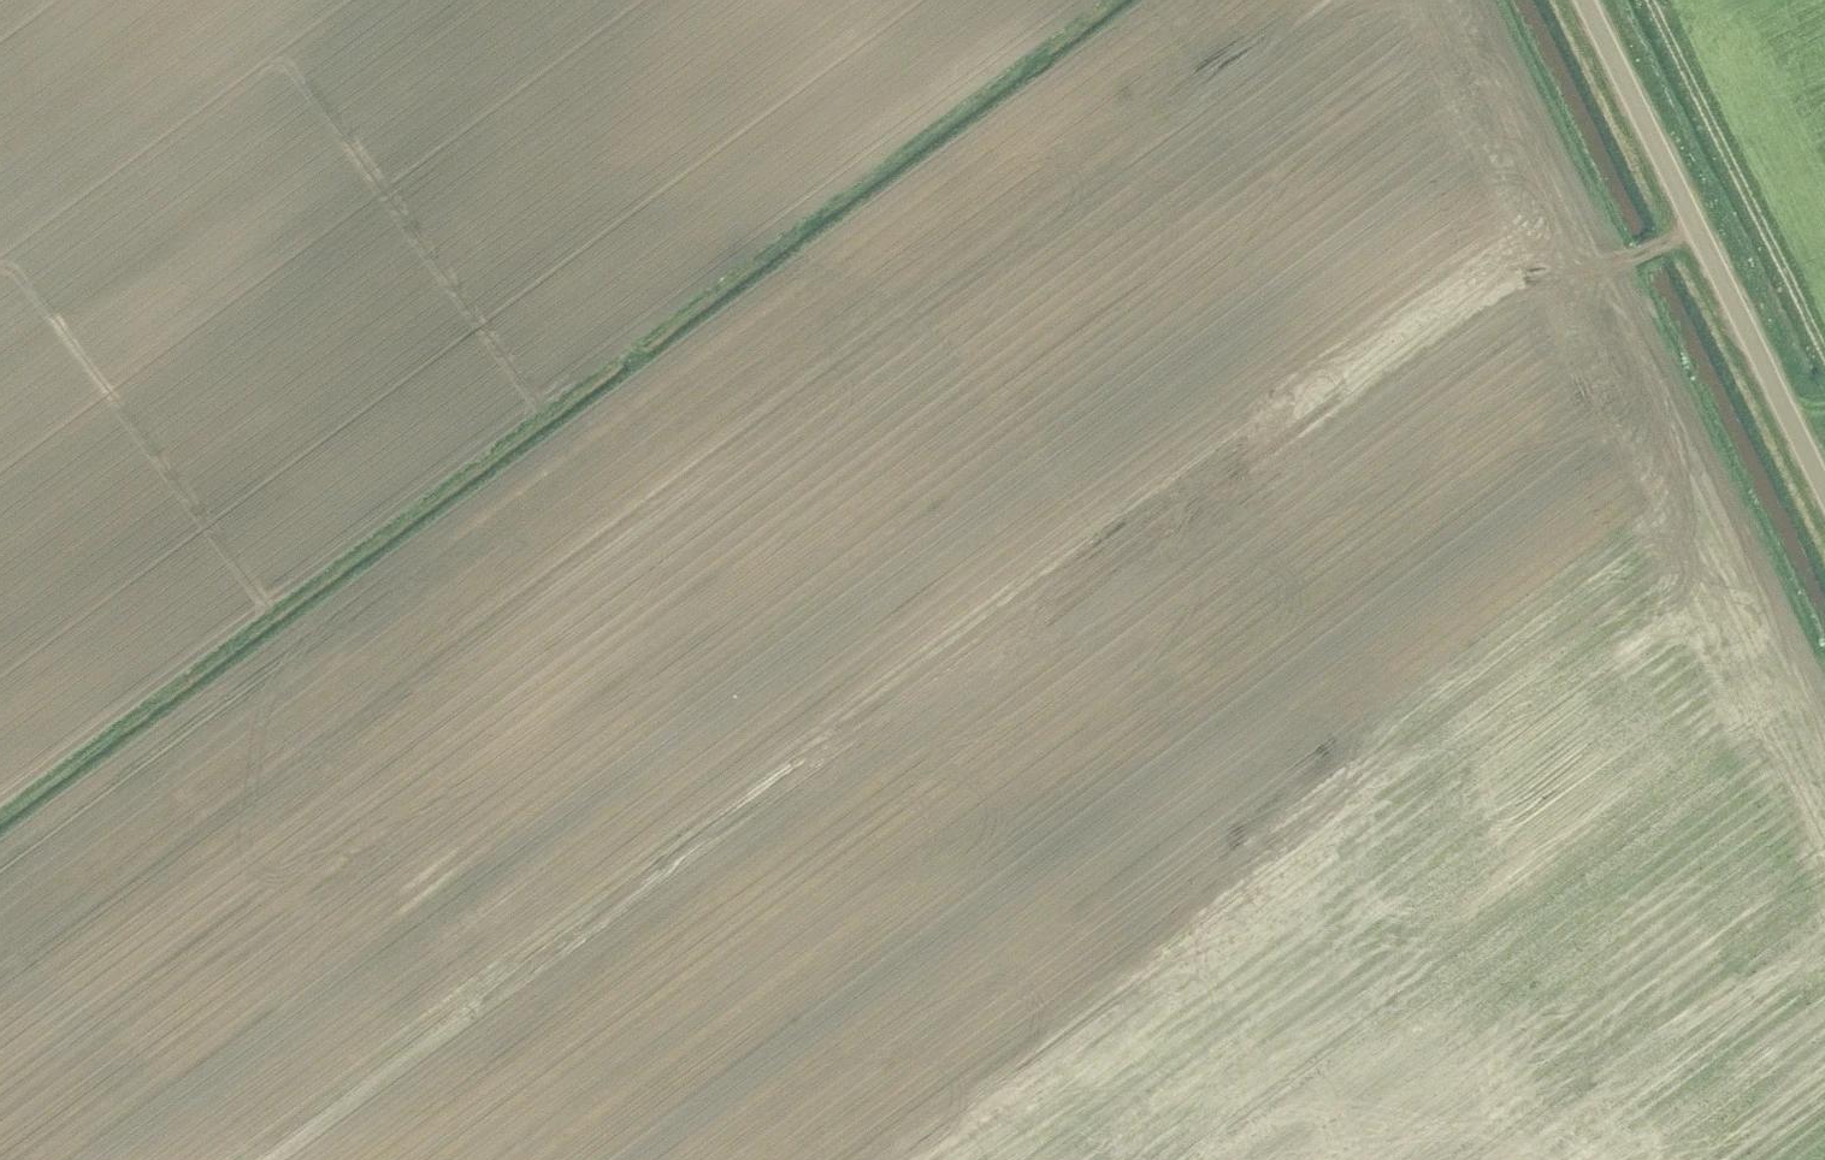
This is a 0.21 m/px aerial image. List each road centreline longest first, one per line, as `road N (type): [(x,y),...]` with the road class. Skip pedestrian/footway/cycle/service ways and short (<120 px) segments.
road 1 (unclassified): [(1824,485),(1587,0)]

